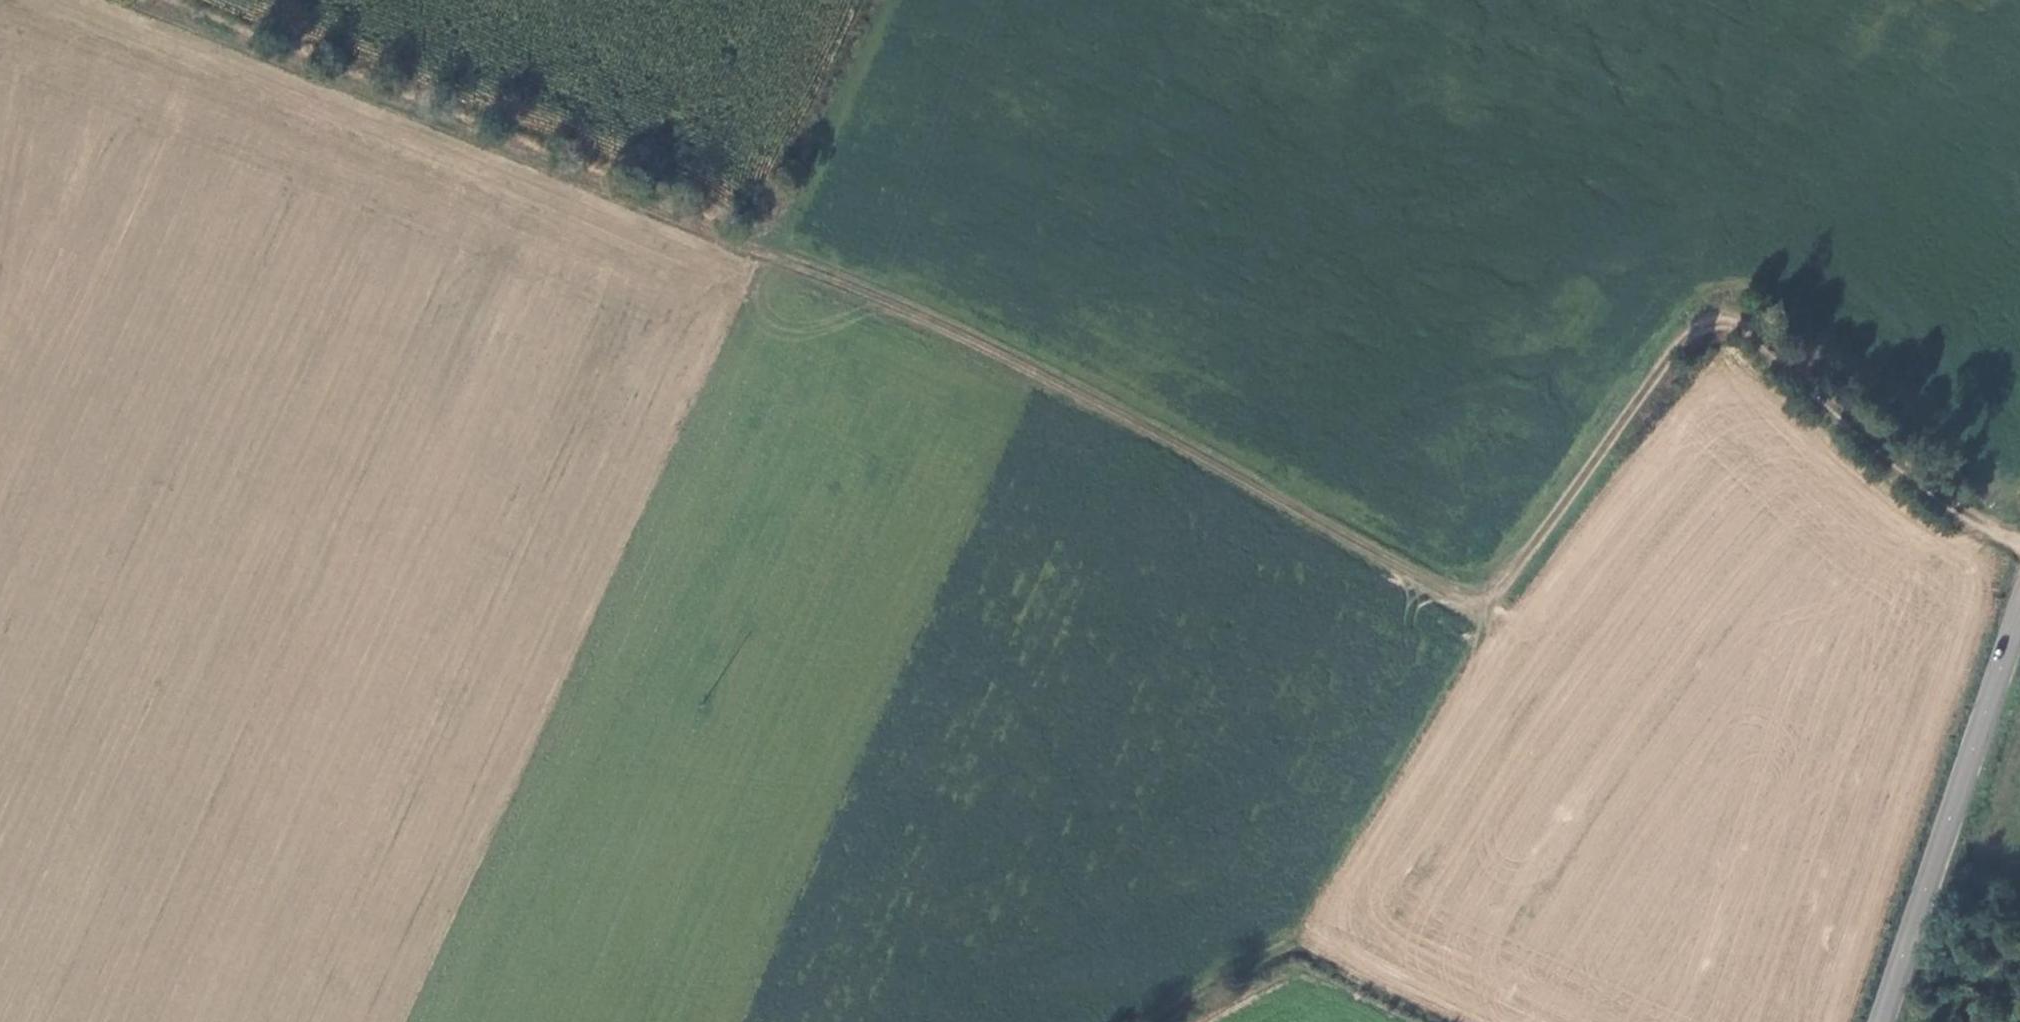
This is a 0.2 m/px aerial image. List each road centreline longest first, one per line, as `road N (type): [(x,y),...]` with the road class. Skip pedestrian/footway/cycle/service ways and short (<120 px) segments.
road 1 (secondary): [(2019,619),(1884,1021)]

